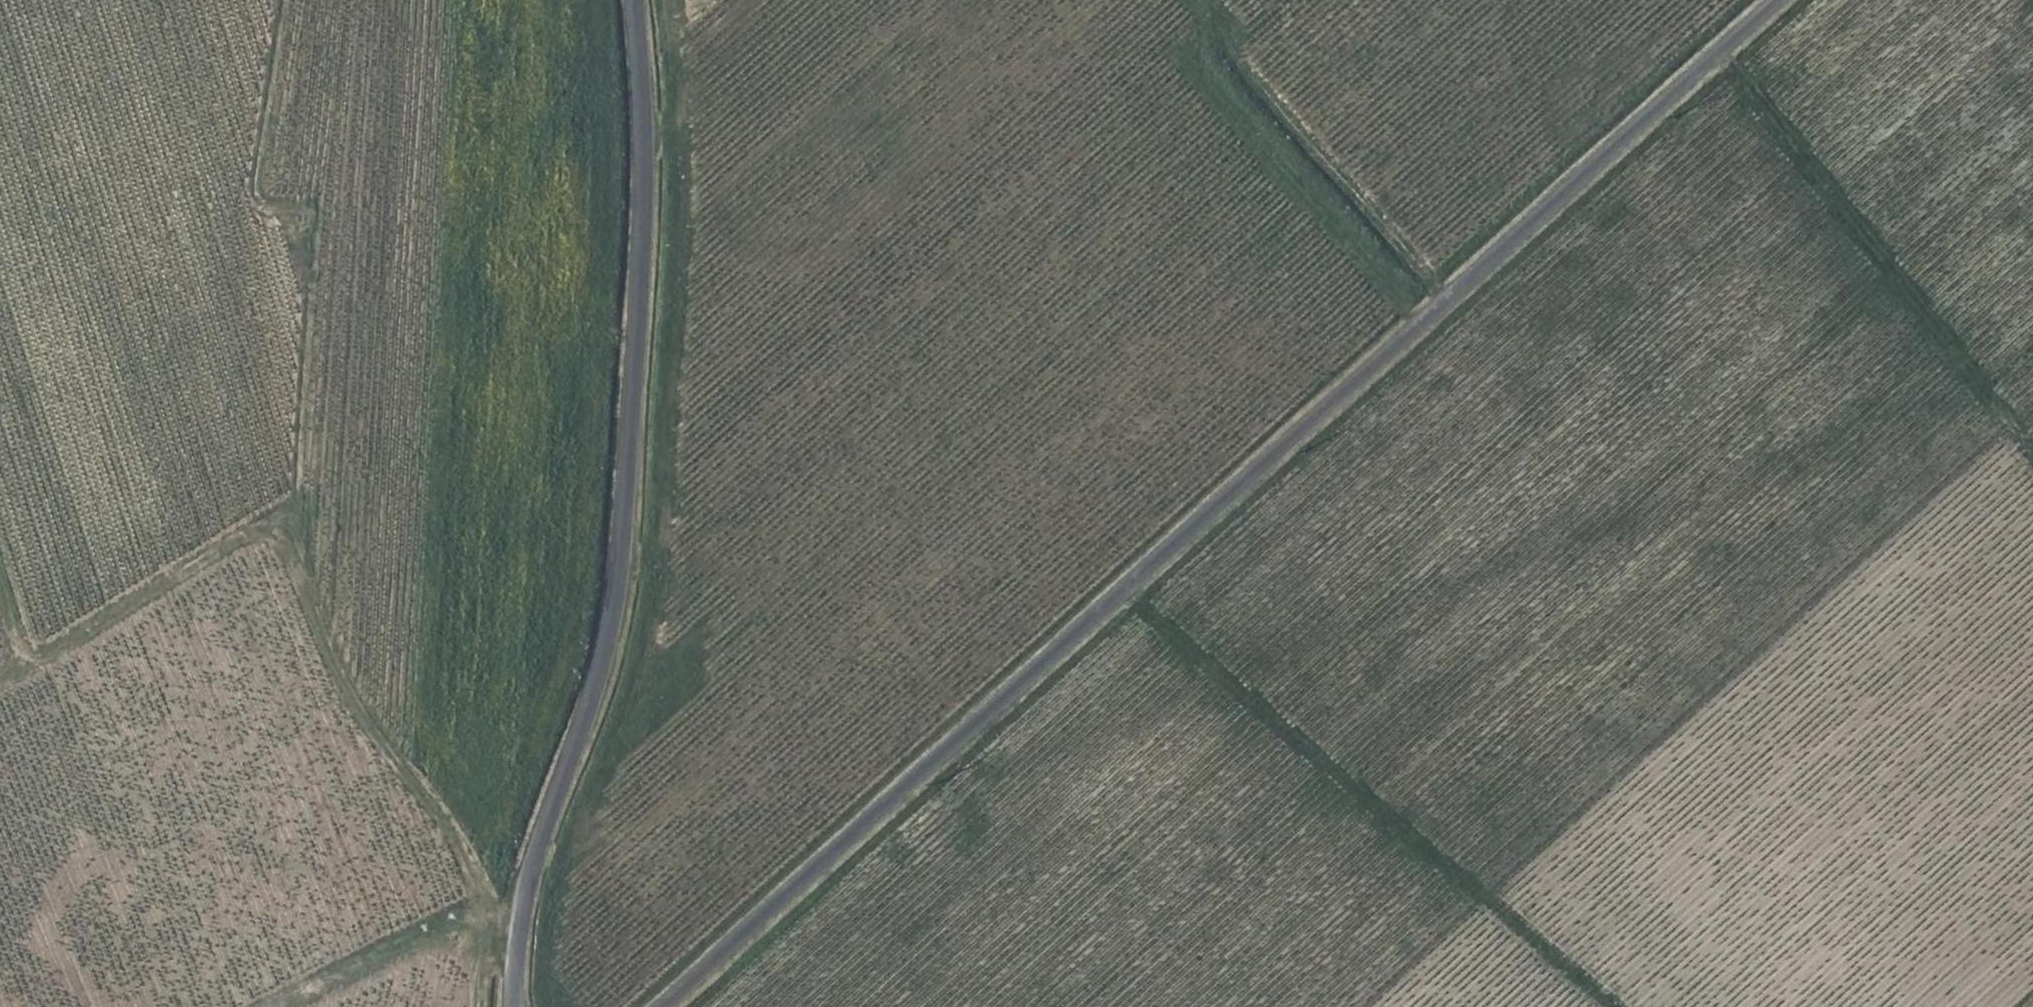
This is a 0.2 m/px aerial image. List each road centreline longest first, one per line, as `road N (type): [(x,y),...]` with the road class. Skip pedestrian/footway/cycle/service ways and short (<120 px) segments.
road 1 (unclassified): [(513,1006),(524,901),(601,679),(623,573),(641,125),(634,0)]
road 2 (track): [(1611,1006),(1121,589)]
road 3 (track): [(521,918),(444,929),(281,1006)]

